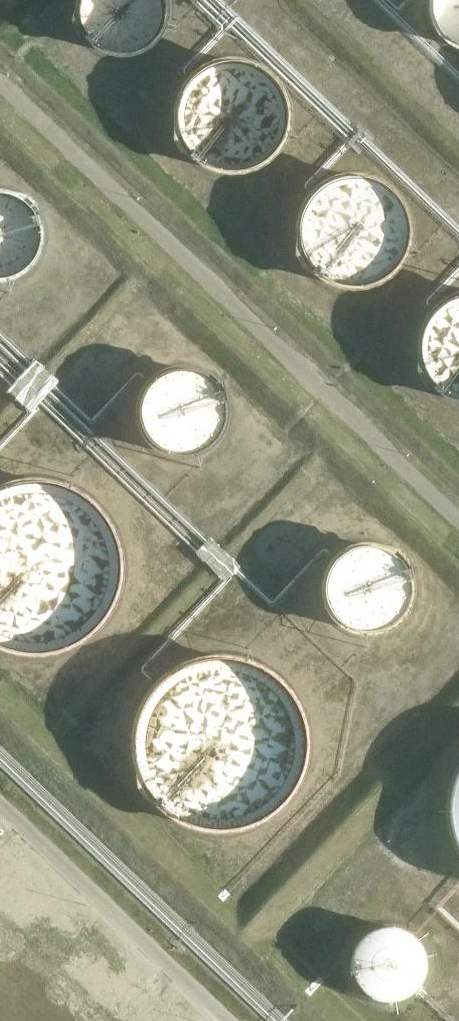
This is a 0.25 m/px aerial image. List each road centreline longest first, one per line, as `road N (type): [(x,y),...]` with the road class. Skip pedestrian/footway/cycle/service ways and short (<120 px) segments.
road 1 (unclassified): [(458,528),(0,96)]
road 2 (unclassified): [(237,1020),(0,797)]

